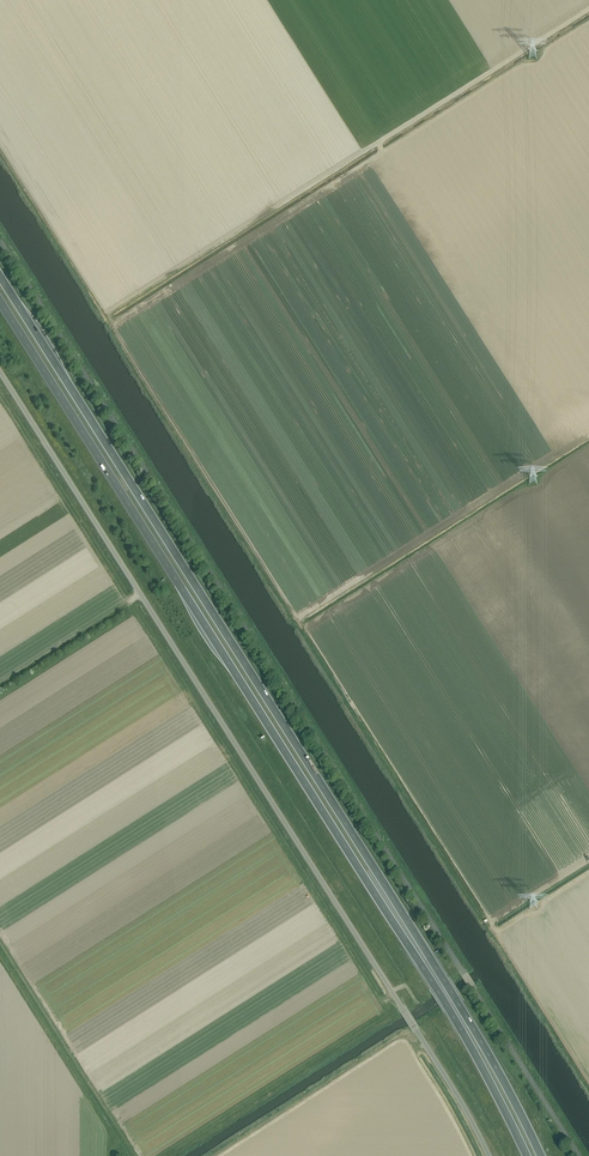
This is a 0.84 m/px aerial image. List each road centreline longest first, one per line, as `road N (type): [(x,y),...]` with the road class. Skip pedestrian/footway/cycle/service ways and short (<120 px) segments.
road 1 (trunk): [(541,1155),(446,984),(0,277)]
road 2 (trunk): [(0,301),(437,990),(527,1155)]
road 3 (unclassified): [(489,1155),(0,372)]

